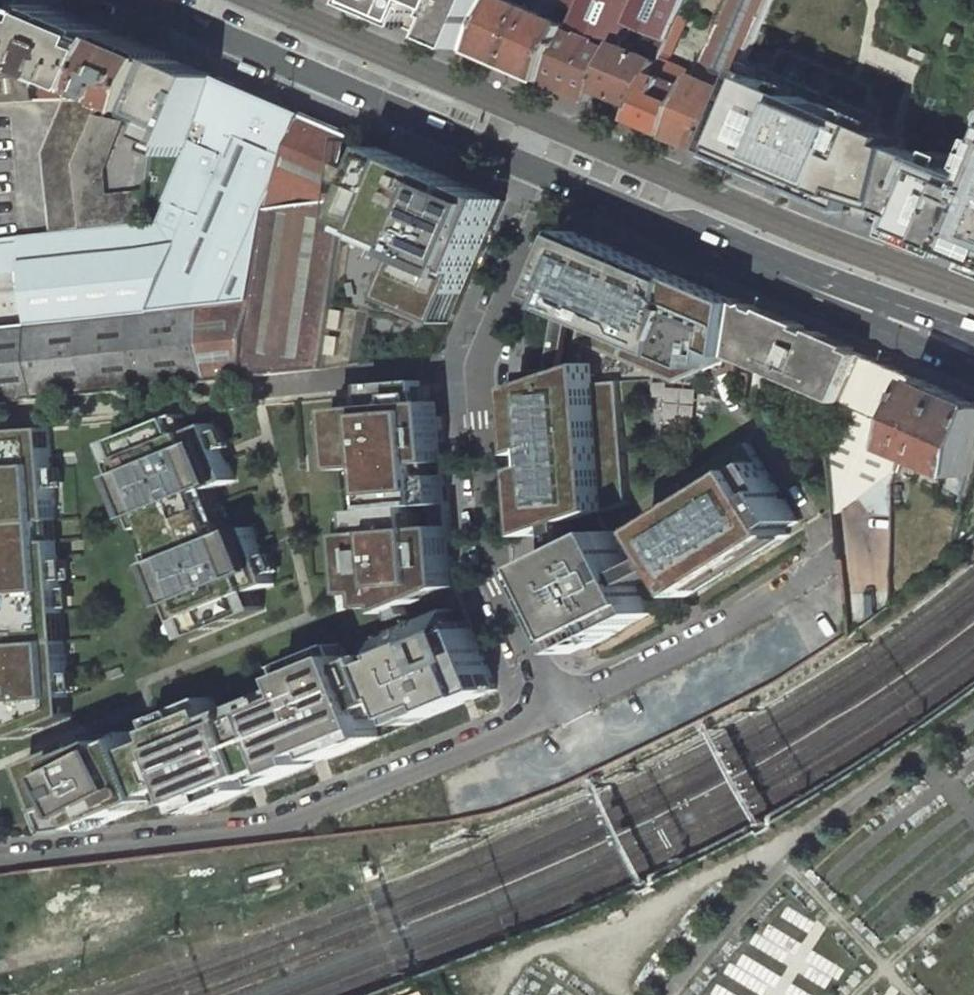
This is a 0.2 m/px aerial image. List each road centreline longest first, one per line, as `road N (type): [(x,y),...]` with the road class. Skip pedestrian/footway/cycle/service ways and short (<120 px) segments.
road 1 (residential): [(0,857),(245,827),(550,709)]
road 2 (residential): [(553,178),(479,368),(500,590),(550,709)]
road 3 (primary): [(138,0),(553,178)]
road 4 (residential): [(550,709),(718,628),(840,553)]
road 5 (primary): [(553,178),(841,300)]
road 6 (primary): [(841,300),(973,374)]
road 7 (primary): [(841,300),(973,335)]

